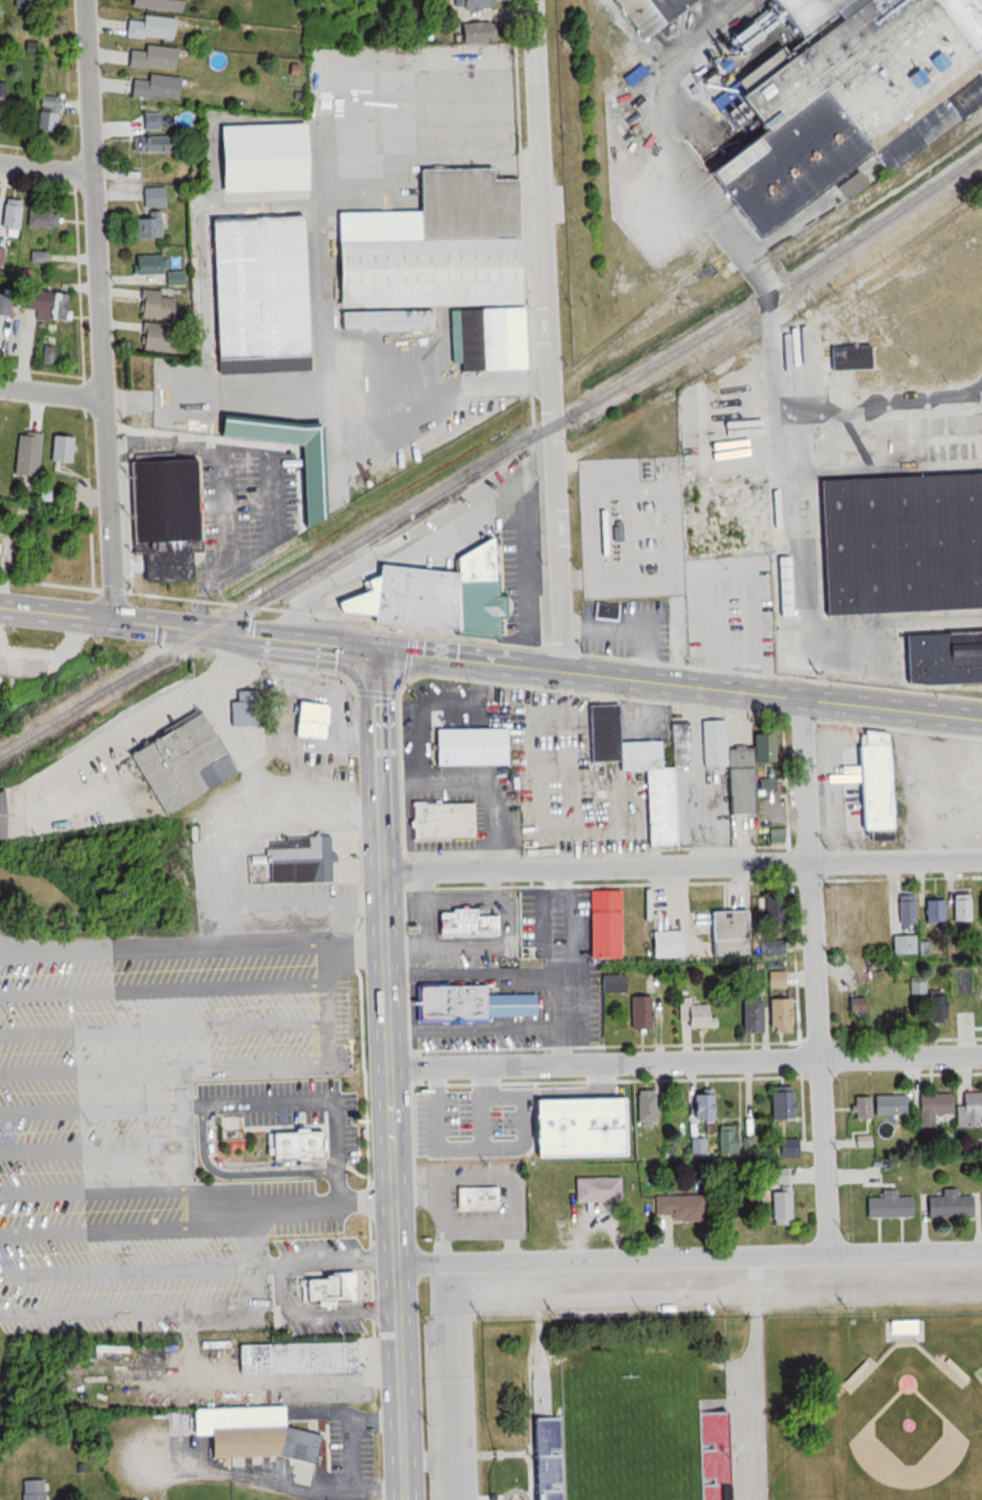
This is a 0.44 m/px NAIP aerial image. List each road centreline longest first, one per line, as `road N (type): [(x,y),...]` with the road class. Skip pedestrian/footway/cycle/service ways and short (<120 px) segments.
road 1 (residential): [(551,668),(532,0)]
road 2 (residential): [(111,619),(84,0)]
road 3 (tertiary): [(398,1262),(376,651)]
road 4 (secondary): [(981,718),(376,651)]
road 5 (residential): [(384,869),(981,860)]
road 6 (residential): [(981,1056),(392,1067)]
road 7 (residential): [(981,1252),(398,1262)]
road 8 (residential): [(830,1255),(799,697)]
road 9 (secondary): [(376,651),(111,619)]
road 10 (tertiary): [(405,1499),(398,1262)]

